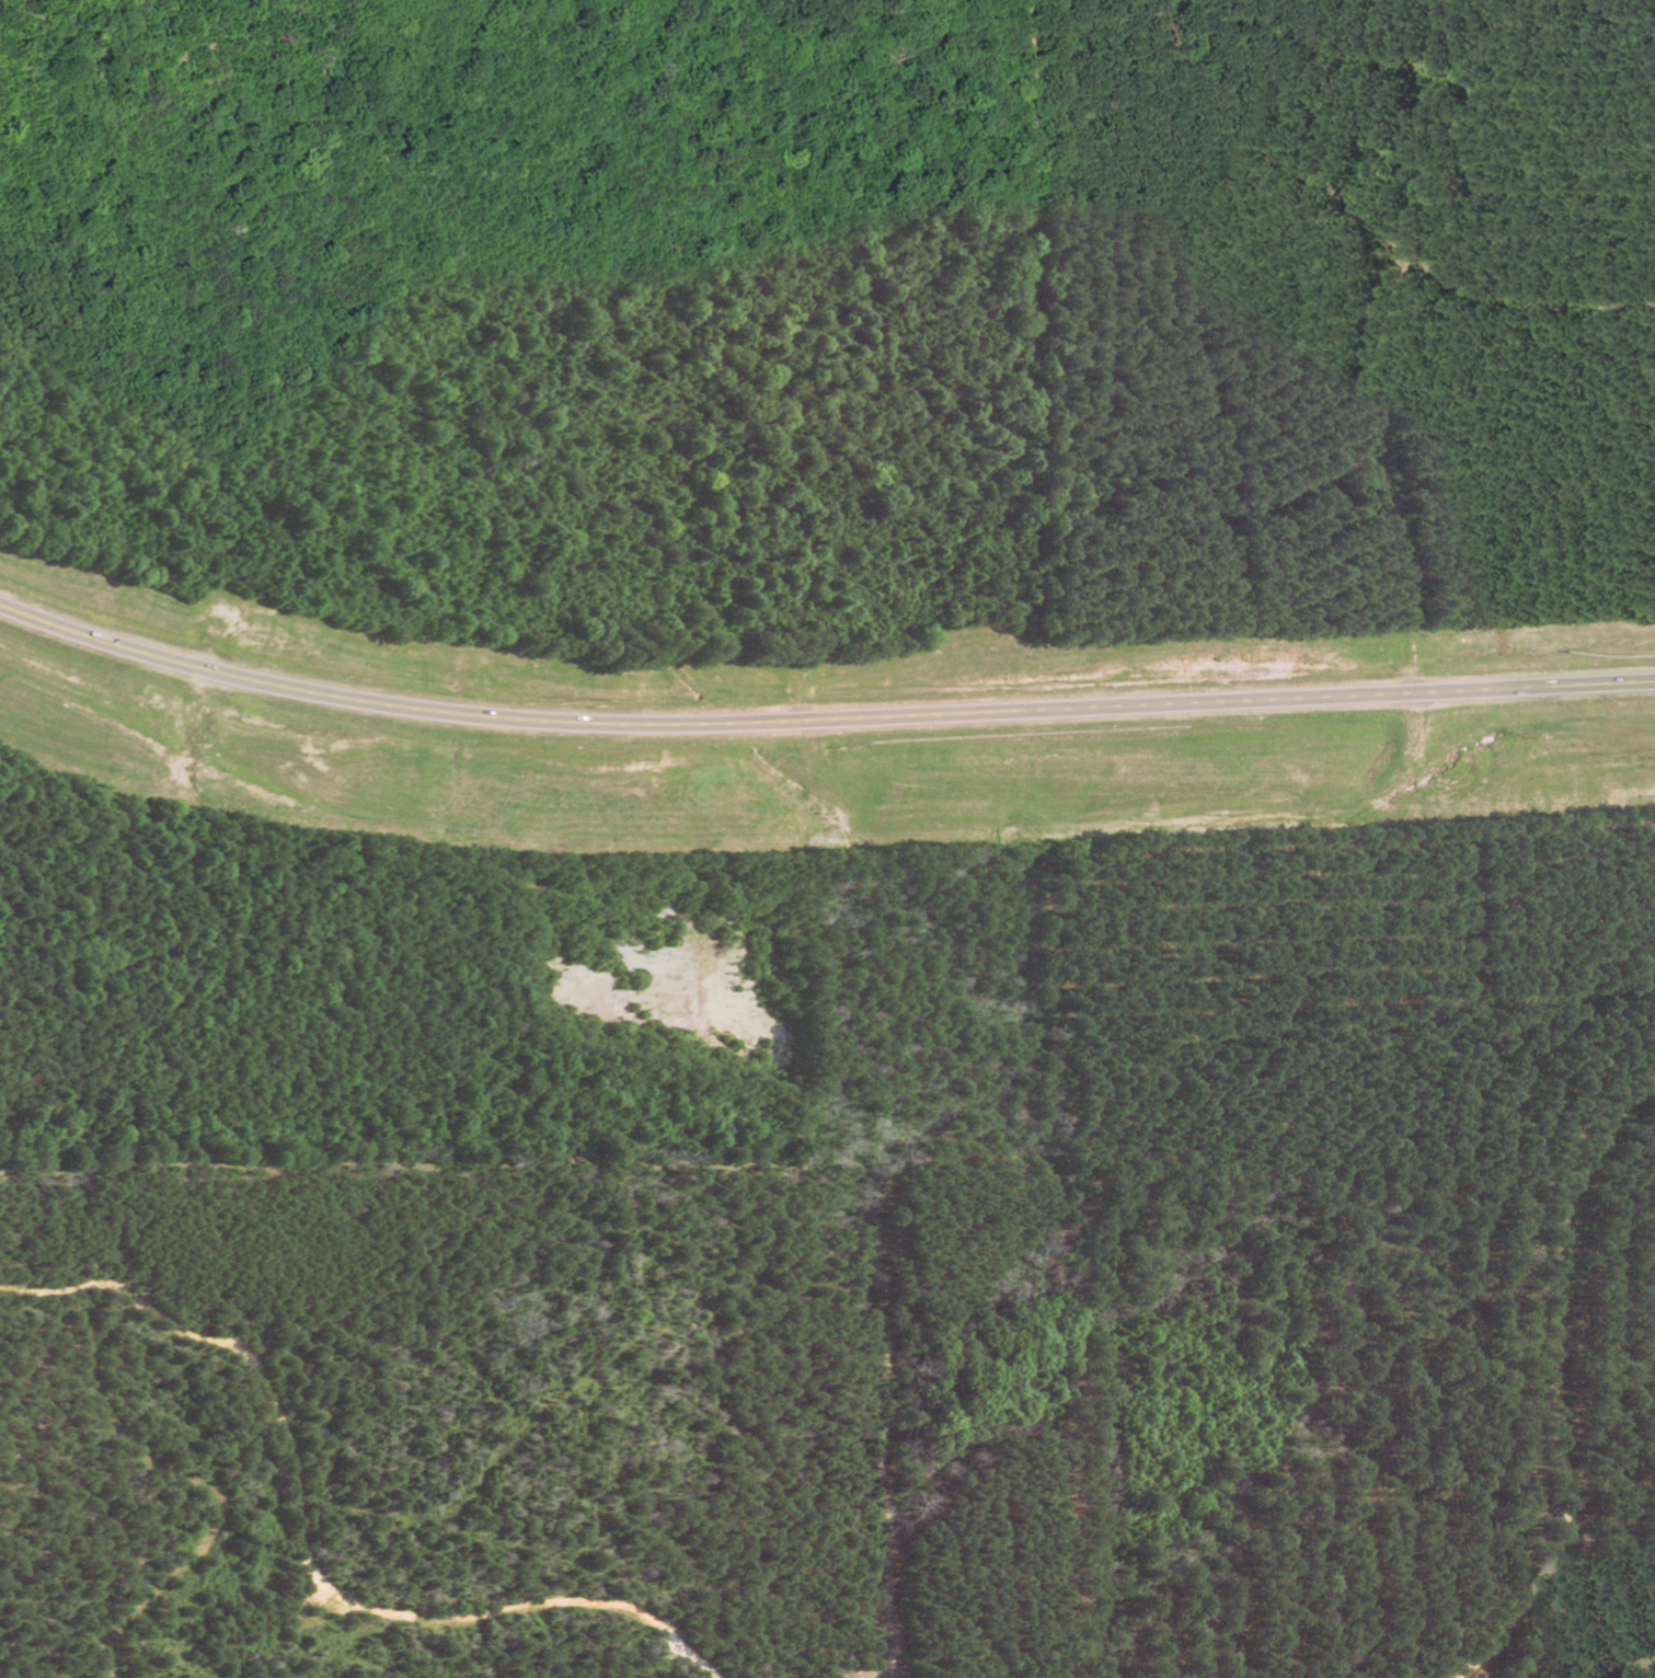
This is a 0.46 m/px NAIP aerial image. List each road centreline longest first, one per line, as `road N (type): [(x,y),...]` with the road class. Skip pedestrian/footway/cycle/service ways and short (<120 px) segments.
road 1 (primary): [(0,599),(61,624),(325,693),(565,722),(1654,681)]

